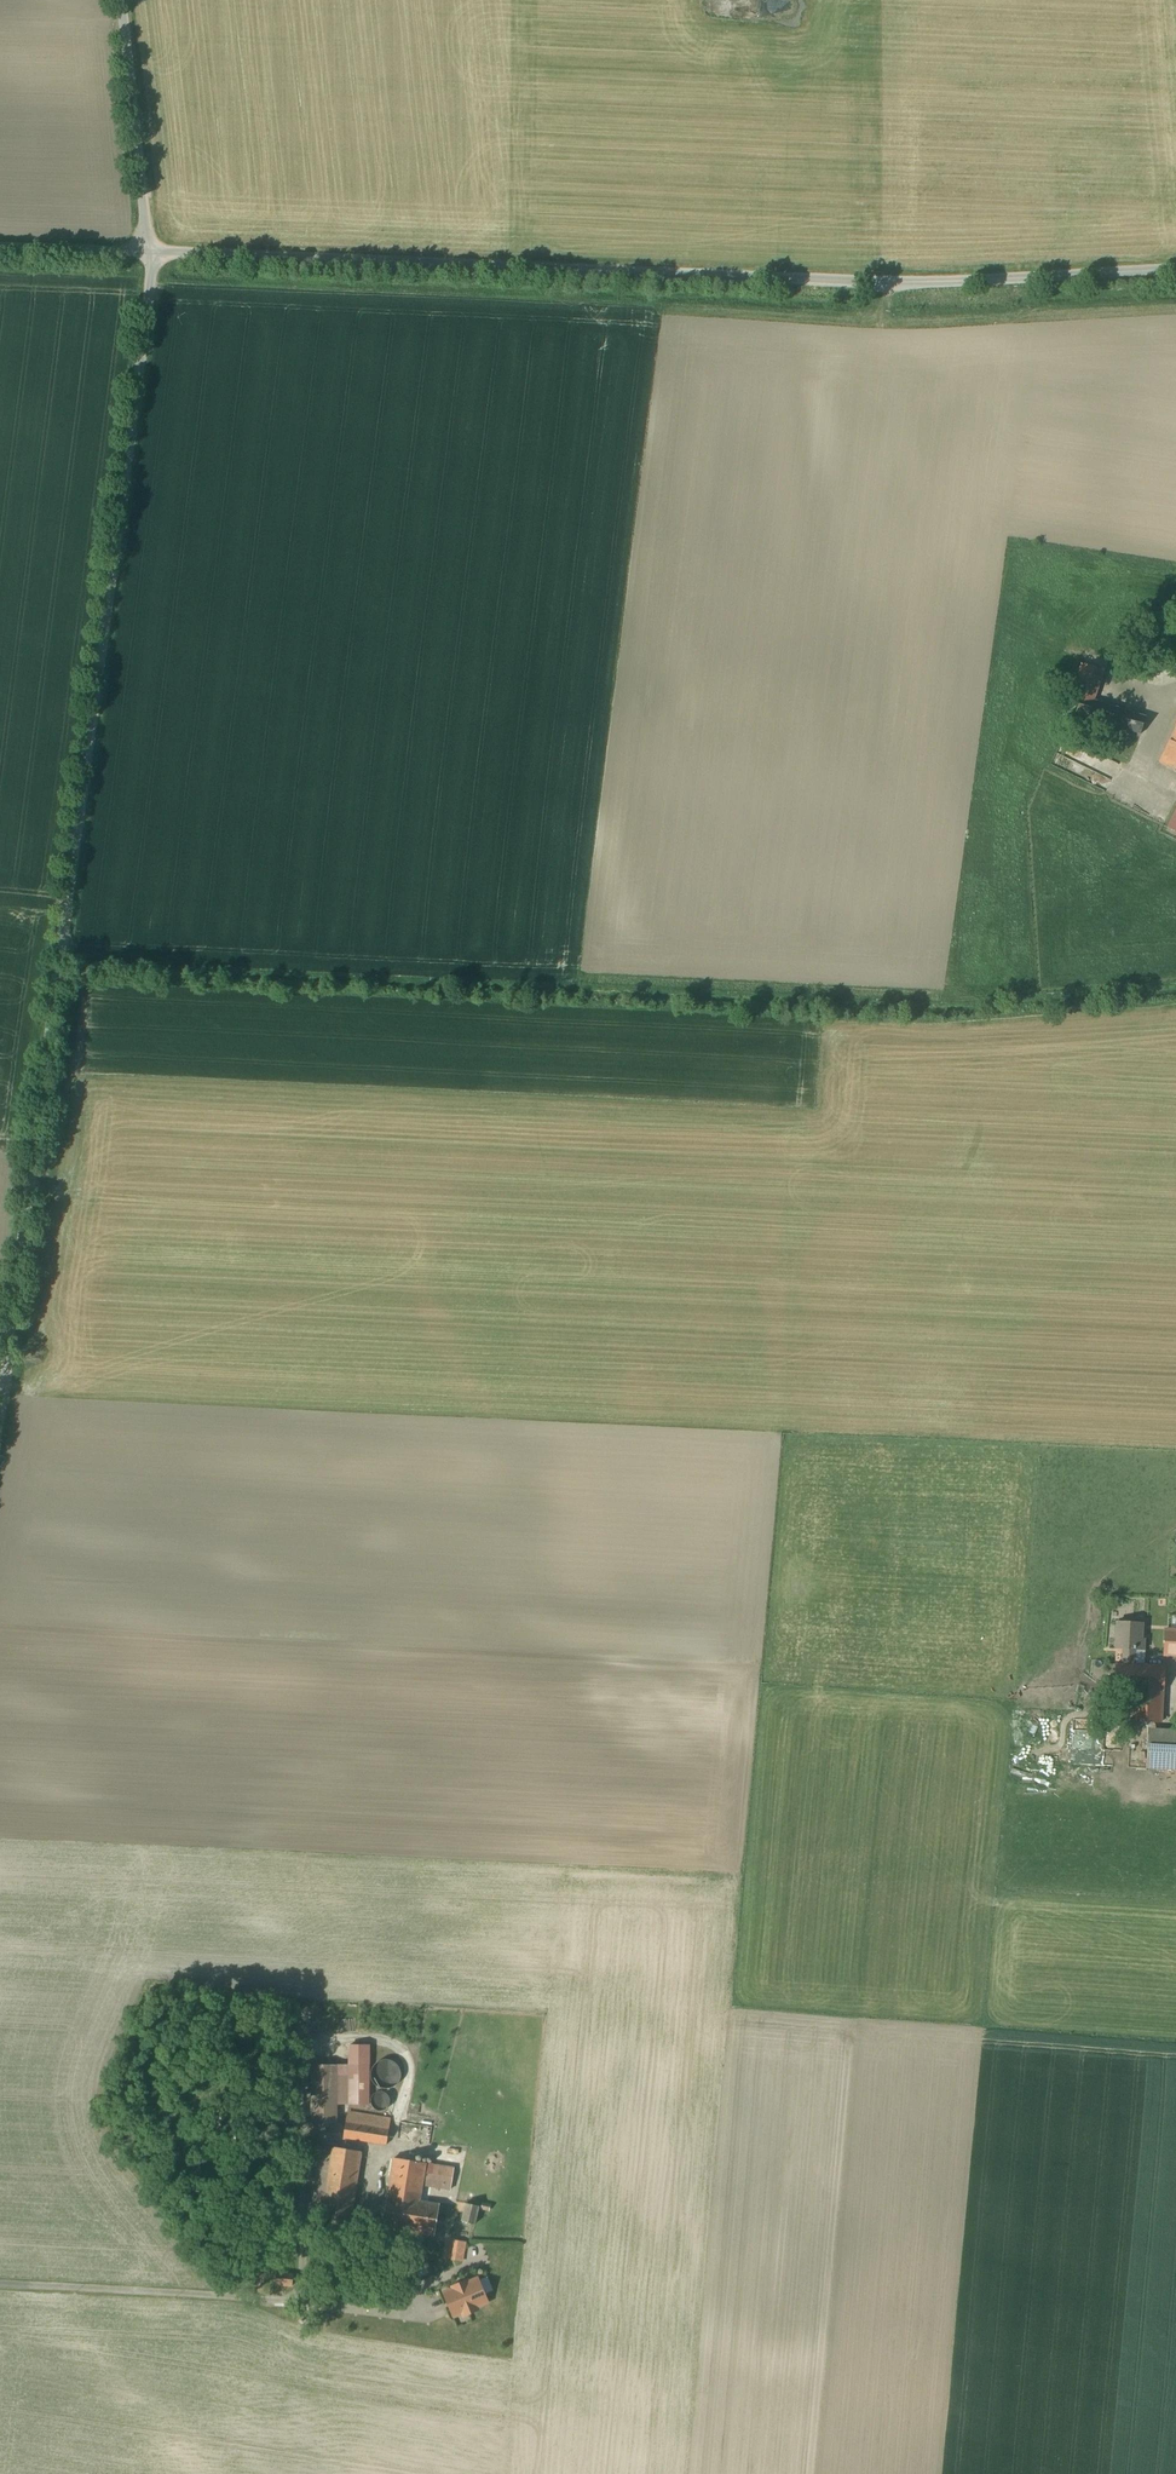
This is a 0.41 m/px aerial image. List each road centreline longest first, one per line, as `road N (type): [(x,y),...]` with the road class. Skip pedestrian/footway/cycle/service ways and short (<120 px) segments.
road 1 (unclassified): [(148,254),(111,591),(0,1400)]
road 2 (unclassified): [(1175,268),(892,284),(148,254)]
road 3 (unclassified): [(120,0),(148,254)]
road 4 (unclassified): [(0,245),(148,254)]

